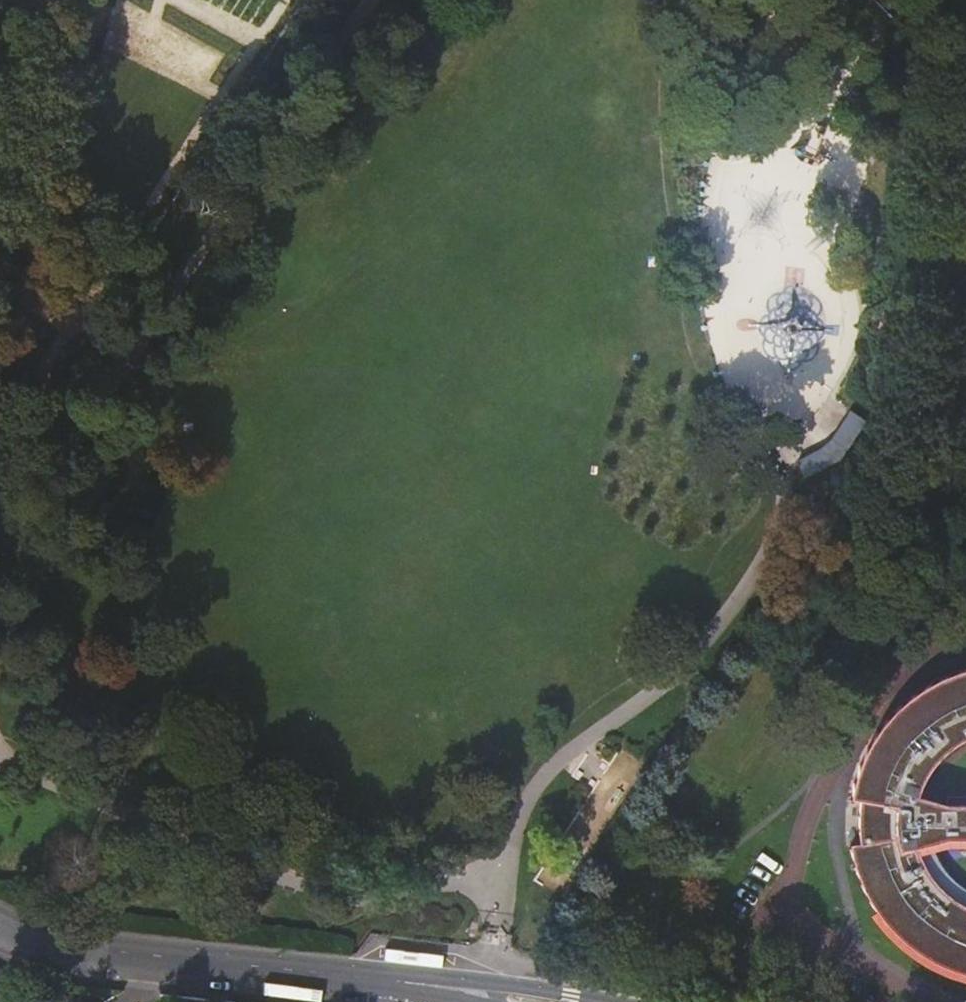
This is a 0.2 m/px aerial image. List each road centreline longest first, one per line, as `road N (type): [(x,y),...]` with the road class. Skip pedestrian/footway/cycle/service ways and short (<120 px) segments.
road 1 (secondary): [(0,924),(59,944),(528,1001)]

